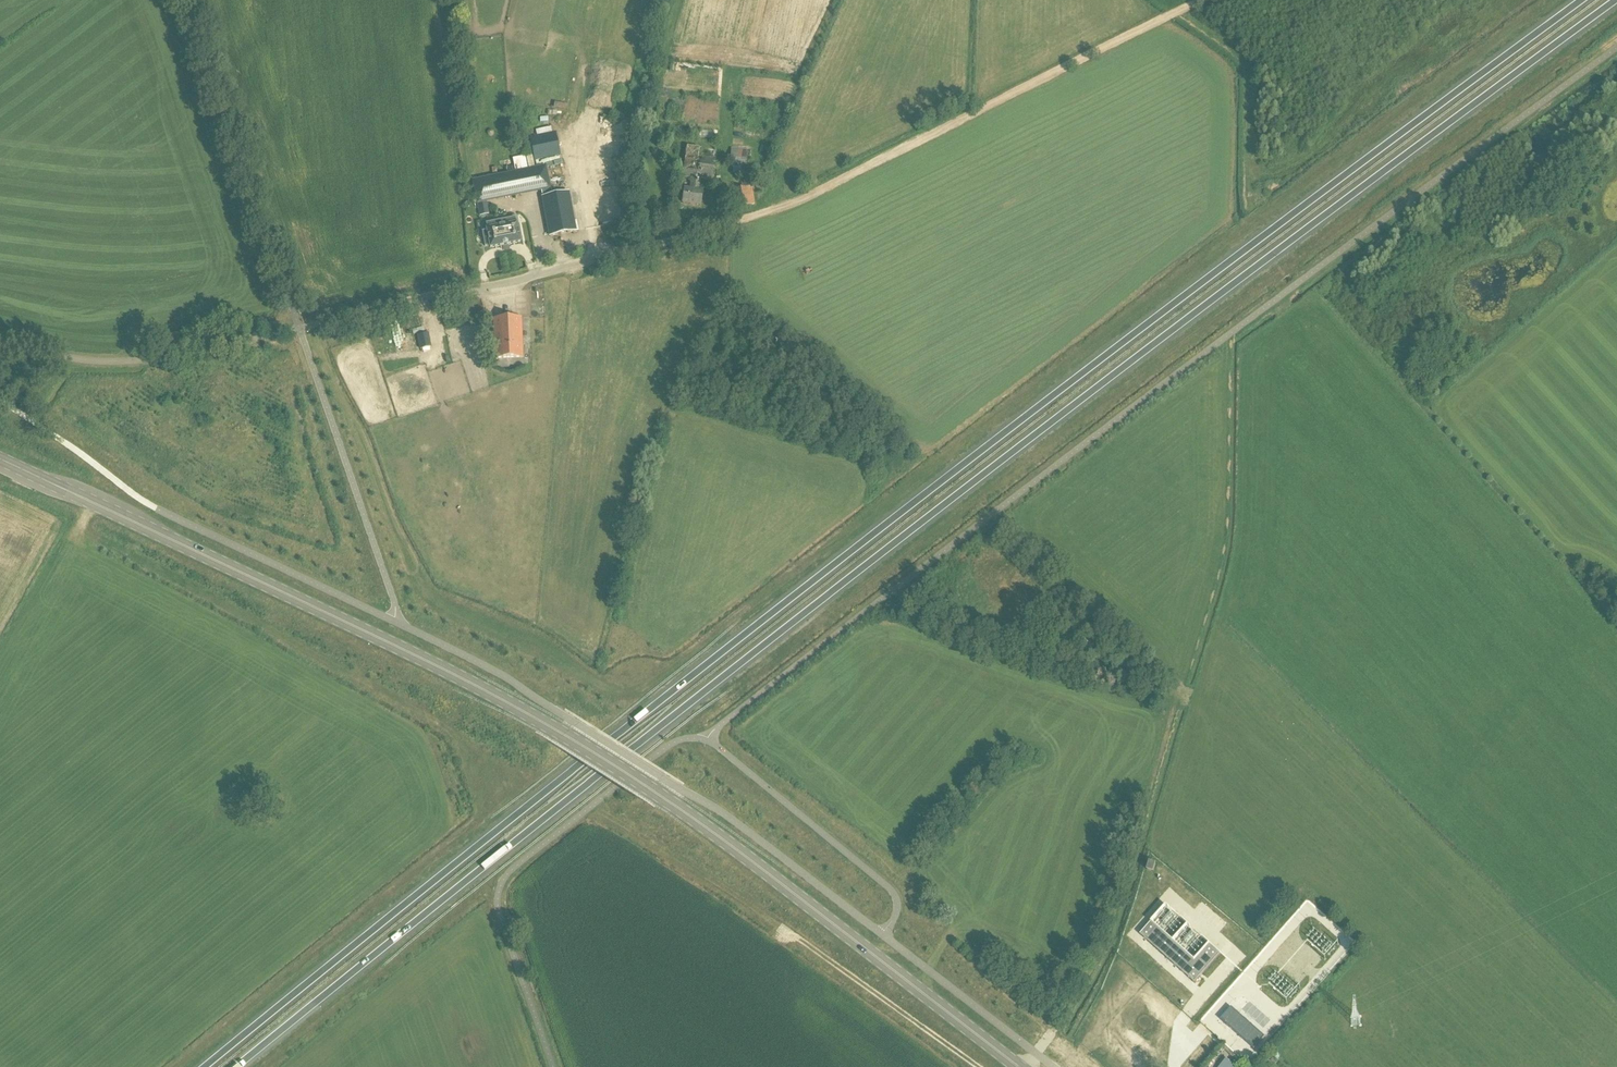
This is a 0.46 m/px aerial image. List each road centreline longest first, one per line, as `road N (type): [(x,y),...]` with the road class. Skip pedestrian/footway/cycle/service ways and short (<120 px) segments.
road 1 (trunk): [(1584,0),(749,631),(204,1066)]
road 2 (trunk): [(237,1066),(957,494),(1616,1)]
road 3 (secondary): [(1017,1066),(798,896),(565,737),(0,459)]
road 4 (unclassified): [(0,342),(110,360),(181,354),(729,223)]
road 5 (track): [(729,223),(1198,0)]

